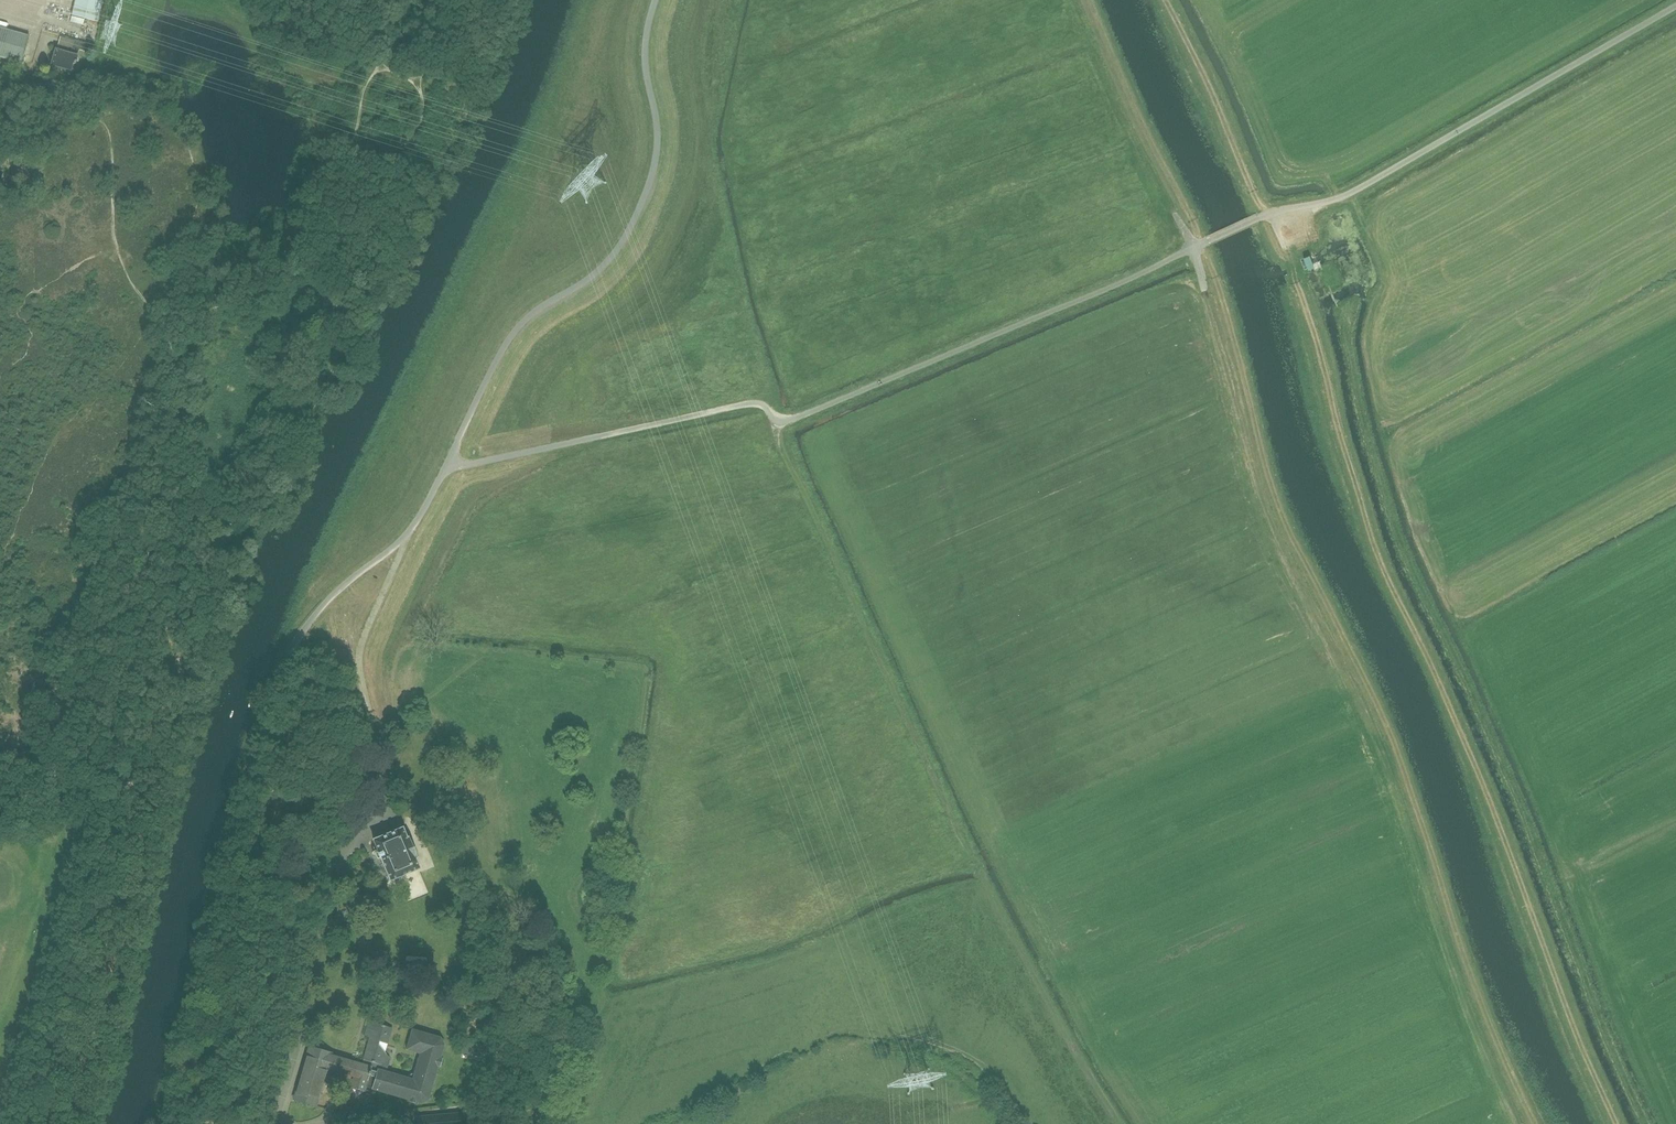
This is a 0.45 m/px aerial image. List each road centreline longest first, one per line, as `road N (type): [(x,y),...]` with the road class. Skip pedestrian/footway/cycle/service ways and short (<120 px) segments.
road 1 (track): [(117,773),(152,749),(177,637),(197,590),(239,548),(299,434),(334,291),(358,231),(387,210),(422,116),(415,78),(379,65)]
road 2 (unclassified): [(1210,239),(1345,194),(1675,5)]
road 3 (track): [(48,781),(85,645),(132,583),(166,519),(158,486),(178,382),(168,319)]
road 4 (track): [(77,1123),(114,975),(111,899),(138,843),(134,806),(117,773),(48,781)]
road 5 (track): [(333,0),(379,56),(343,167),(305,230),(261,275),(208,312),(168,319)]
road 6 (track): [(168,319),(198,203),(192,150),(177,121),(159,109),(126,106),(0,122)]
road 7 (track): [(168,319),(146,303),(119,251),(112,145),(99,110)]

